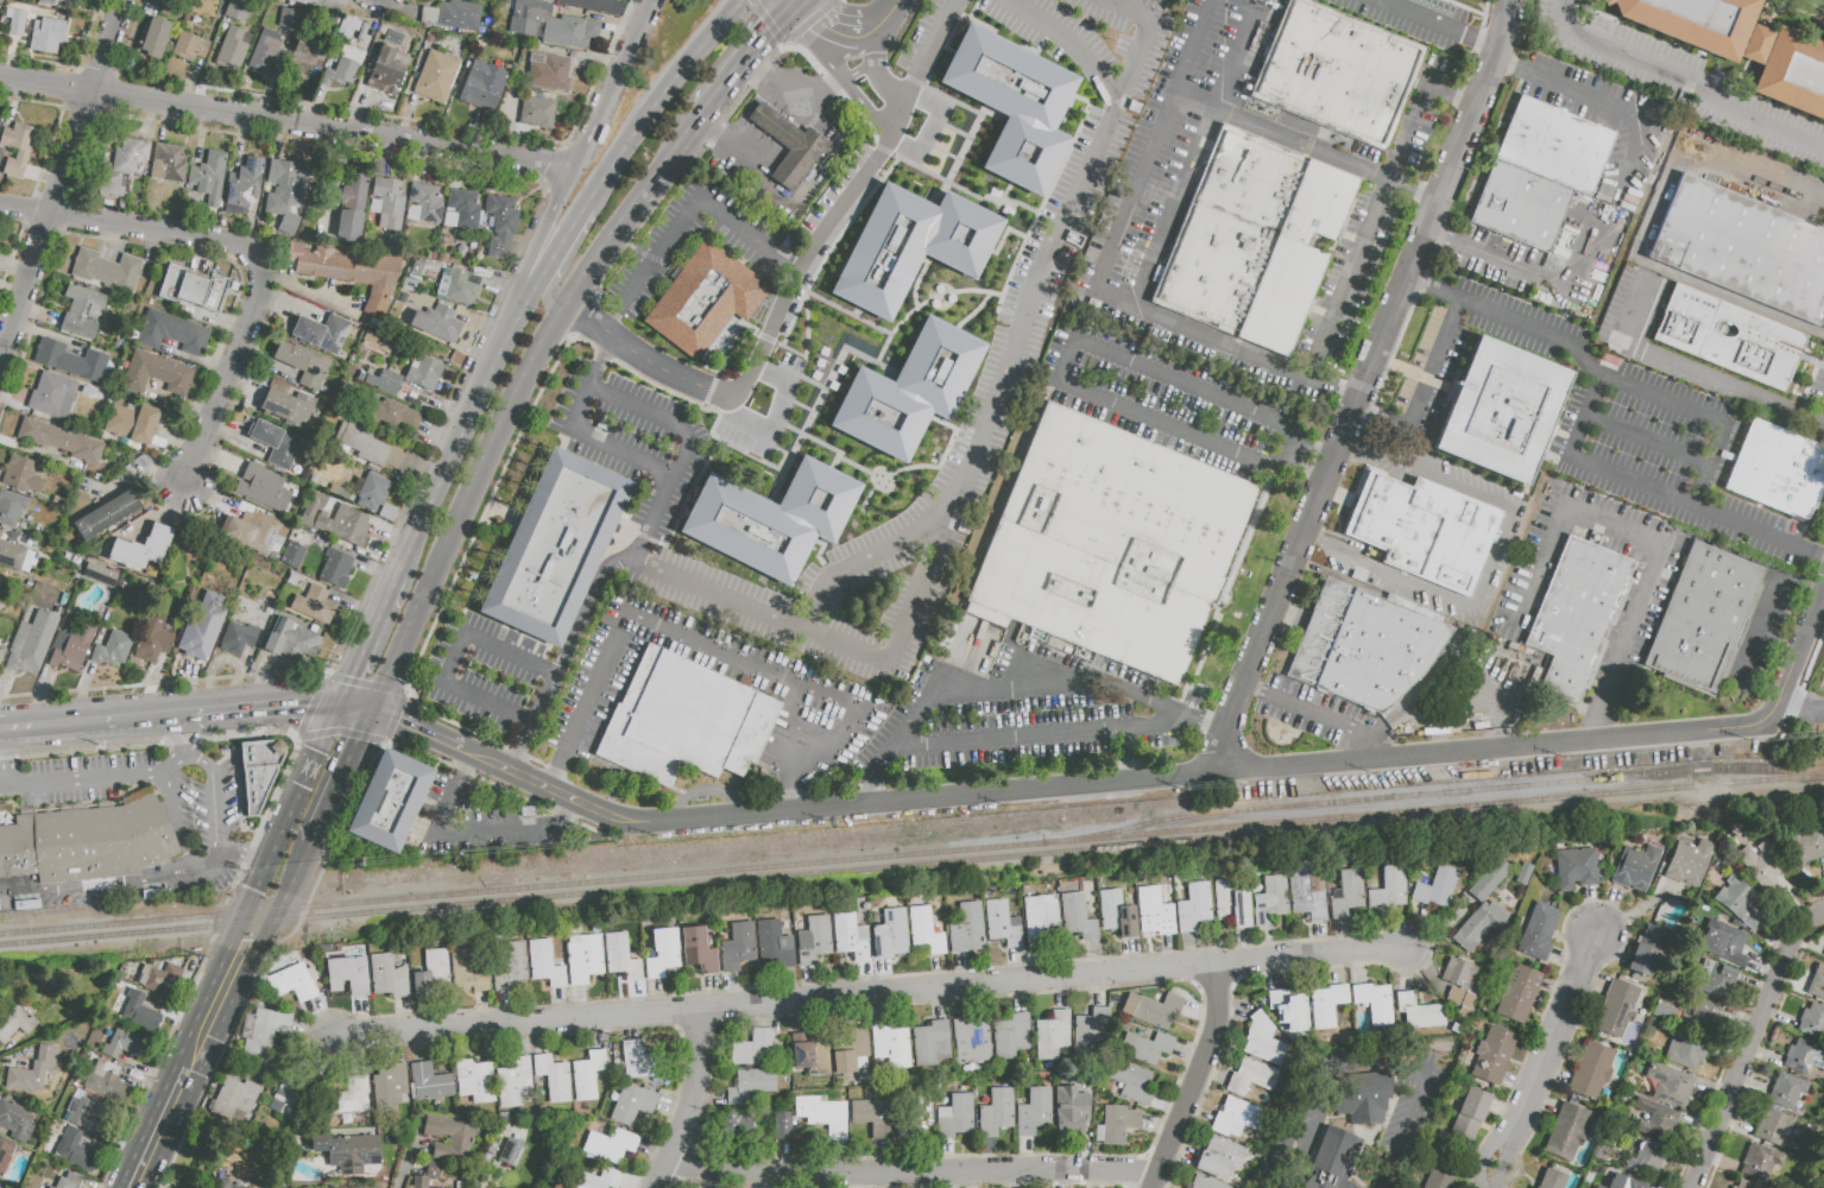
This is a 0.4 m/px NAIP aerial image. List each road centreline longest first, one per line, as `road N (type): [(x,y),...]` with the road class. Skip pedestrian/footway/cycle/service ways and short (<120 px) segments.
road 1 (tertiary): [(633,823),(1738,729),(1771,718),(1784,694)]
road 2 (residential): [(334,1038),(1408,949)]
road 3 (residential): [(1210,776),(1498,59),(1510,0)]
road 4 (secondary): [(375,710),(564,297),(649,190)]
road 5 (residential): [(0,76),(576,163)]
road 6 (residential): [(669,1164),(827,1176),(1161,1175)]
road 7 (residential): [(0,365),(131,0)]
road 8 (secondary): [(339,704),(242,912),(195,1055)]
road 9 (secondary): [(522,298),(397,579)]
road 10 (residential): [(1693,1187),(1788,952),(1823,912)]
road 11 (secondary): [(760,0),(726,18),(674,76),(585,206)]
road 12 (secondary): [(195,1055),(244,979),(311,841)]
road 13 (residential): [(260,260),(261,285),(190,489)]
road 14 (residential): [(1154,1187),(1213,1047),(1219,966)]
road 15 (residential): [(51,213),(238,242),(260,260)]
road 16 (residential): [(1514,1127),(1592,930)]
road 17 (residential): [(657,1187),(698,1097),(698,1011)]
road 18 (residential): [(654,0),(576,163)]
road 19 (tertiary): [(8,734),(187,718)]
road 20 (tertiary): [(485,760),(633,823)]
road 21 (secondary): [(702,122),(764,42),(784,0)]
road 22 (secondary): [(311,841),(375,710)]
road 23 (residential): [(576,163),(522,298)]
road 24 (tertiary): [(200,716),(339,704)]
road 25 (secondary): [(397,579),(339,704)]
road 26 (secondary): [(132,1187),(189,1068)]

